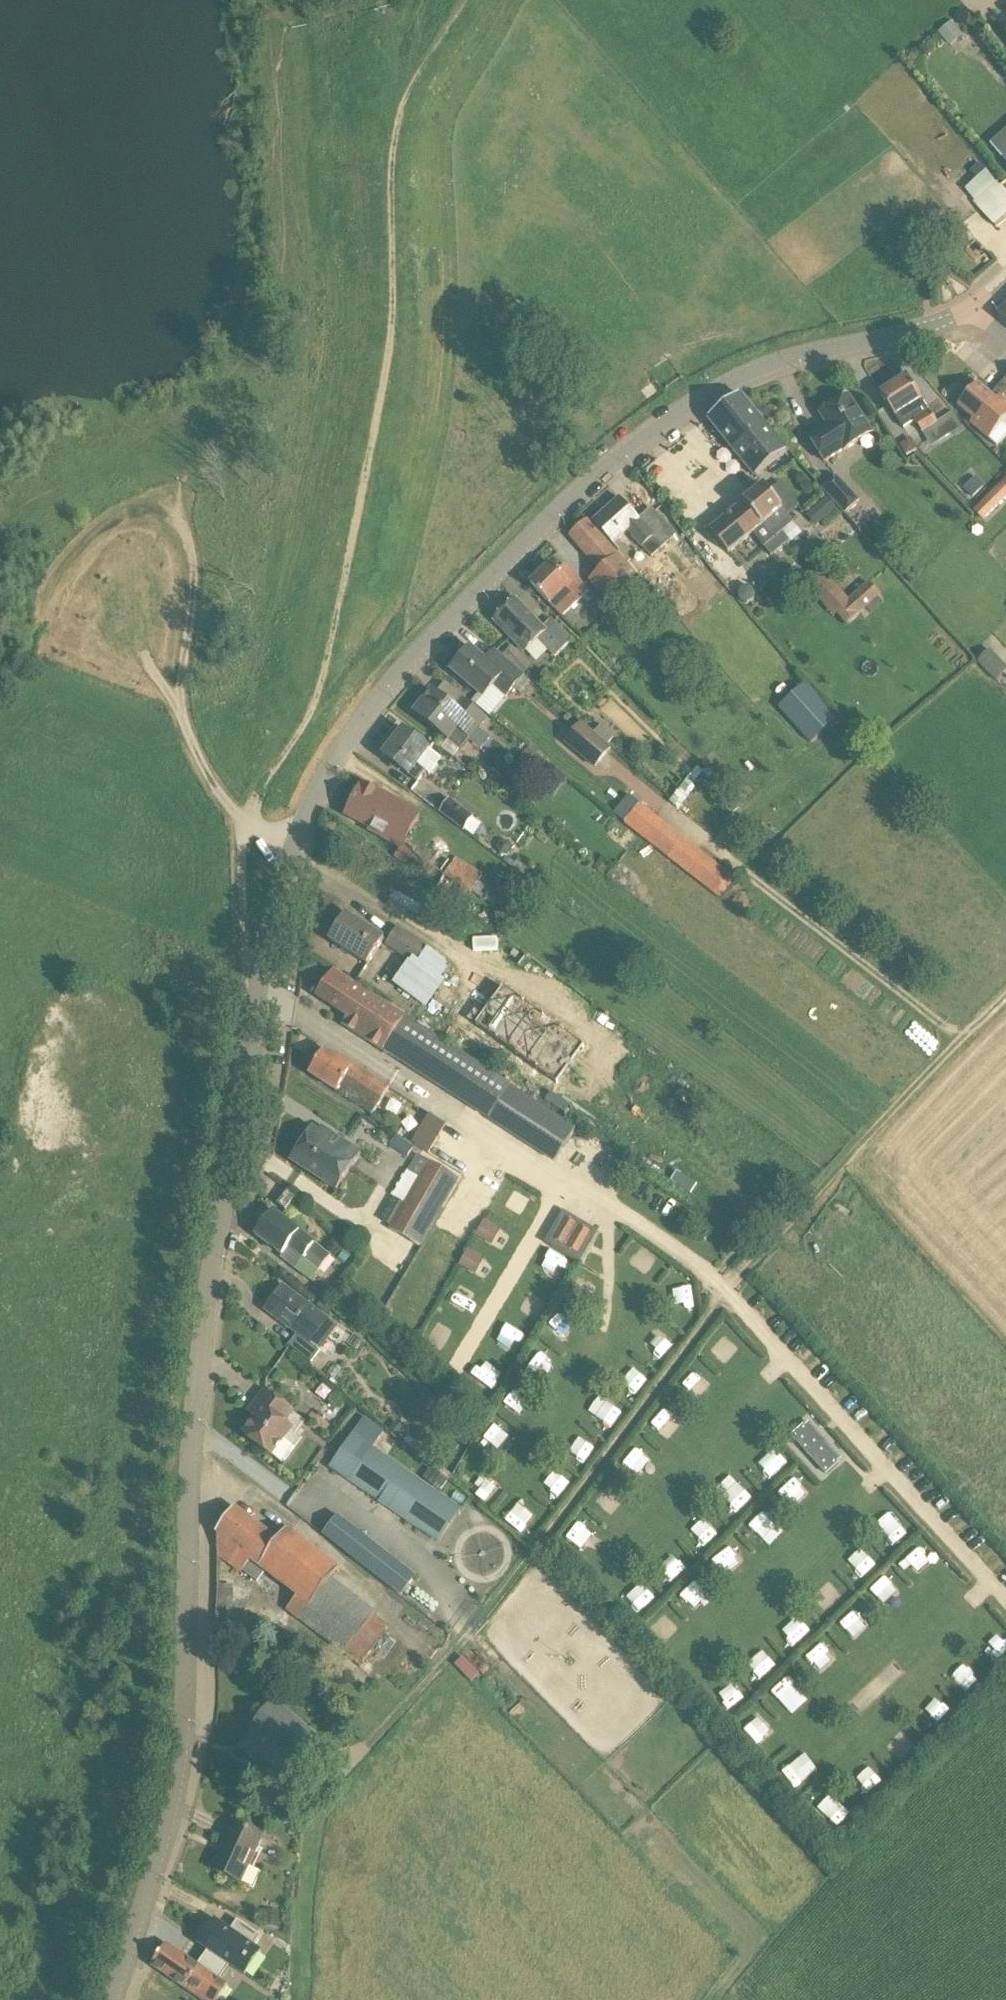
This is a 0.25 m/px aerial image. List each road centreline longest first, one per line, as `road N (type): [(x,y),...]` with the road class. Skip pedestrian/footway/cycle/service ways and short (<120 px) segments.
road 1 (unclassified): [(119,1999),(188,1774),(197,1436),(259,998),(290,850),(333,765),(395,681),(590,480),(642,437),(764,369),(977,309)]
road 2 (track): [(1005,995),(730,1291),(497,1599),(312,1808),(302,1999)]
road 3 (track): [(236,826),(177,704),(195,610),(192,541),(165,513),(183,483),(286,403),(311,369),(320,306),(296,0)]
road 4 (track): [(411,86),(390,162),(386,370),(318,695),(236,826)]
road 5 (track): [(165,513),(125,515),(92,538),(0,654)]
road 6 (track): [(177,704),(140,654),(39,601)]
road 7 (track): [(259,998),(249,977),(236,826)]
road 8 (track): [(397,122),(384,0)]

